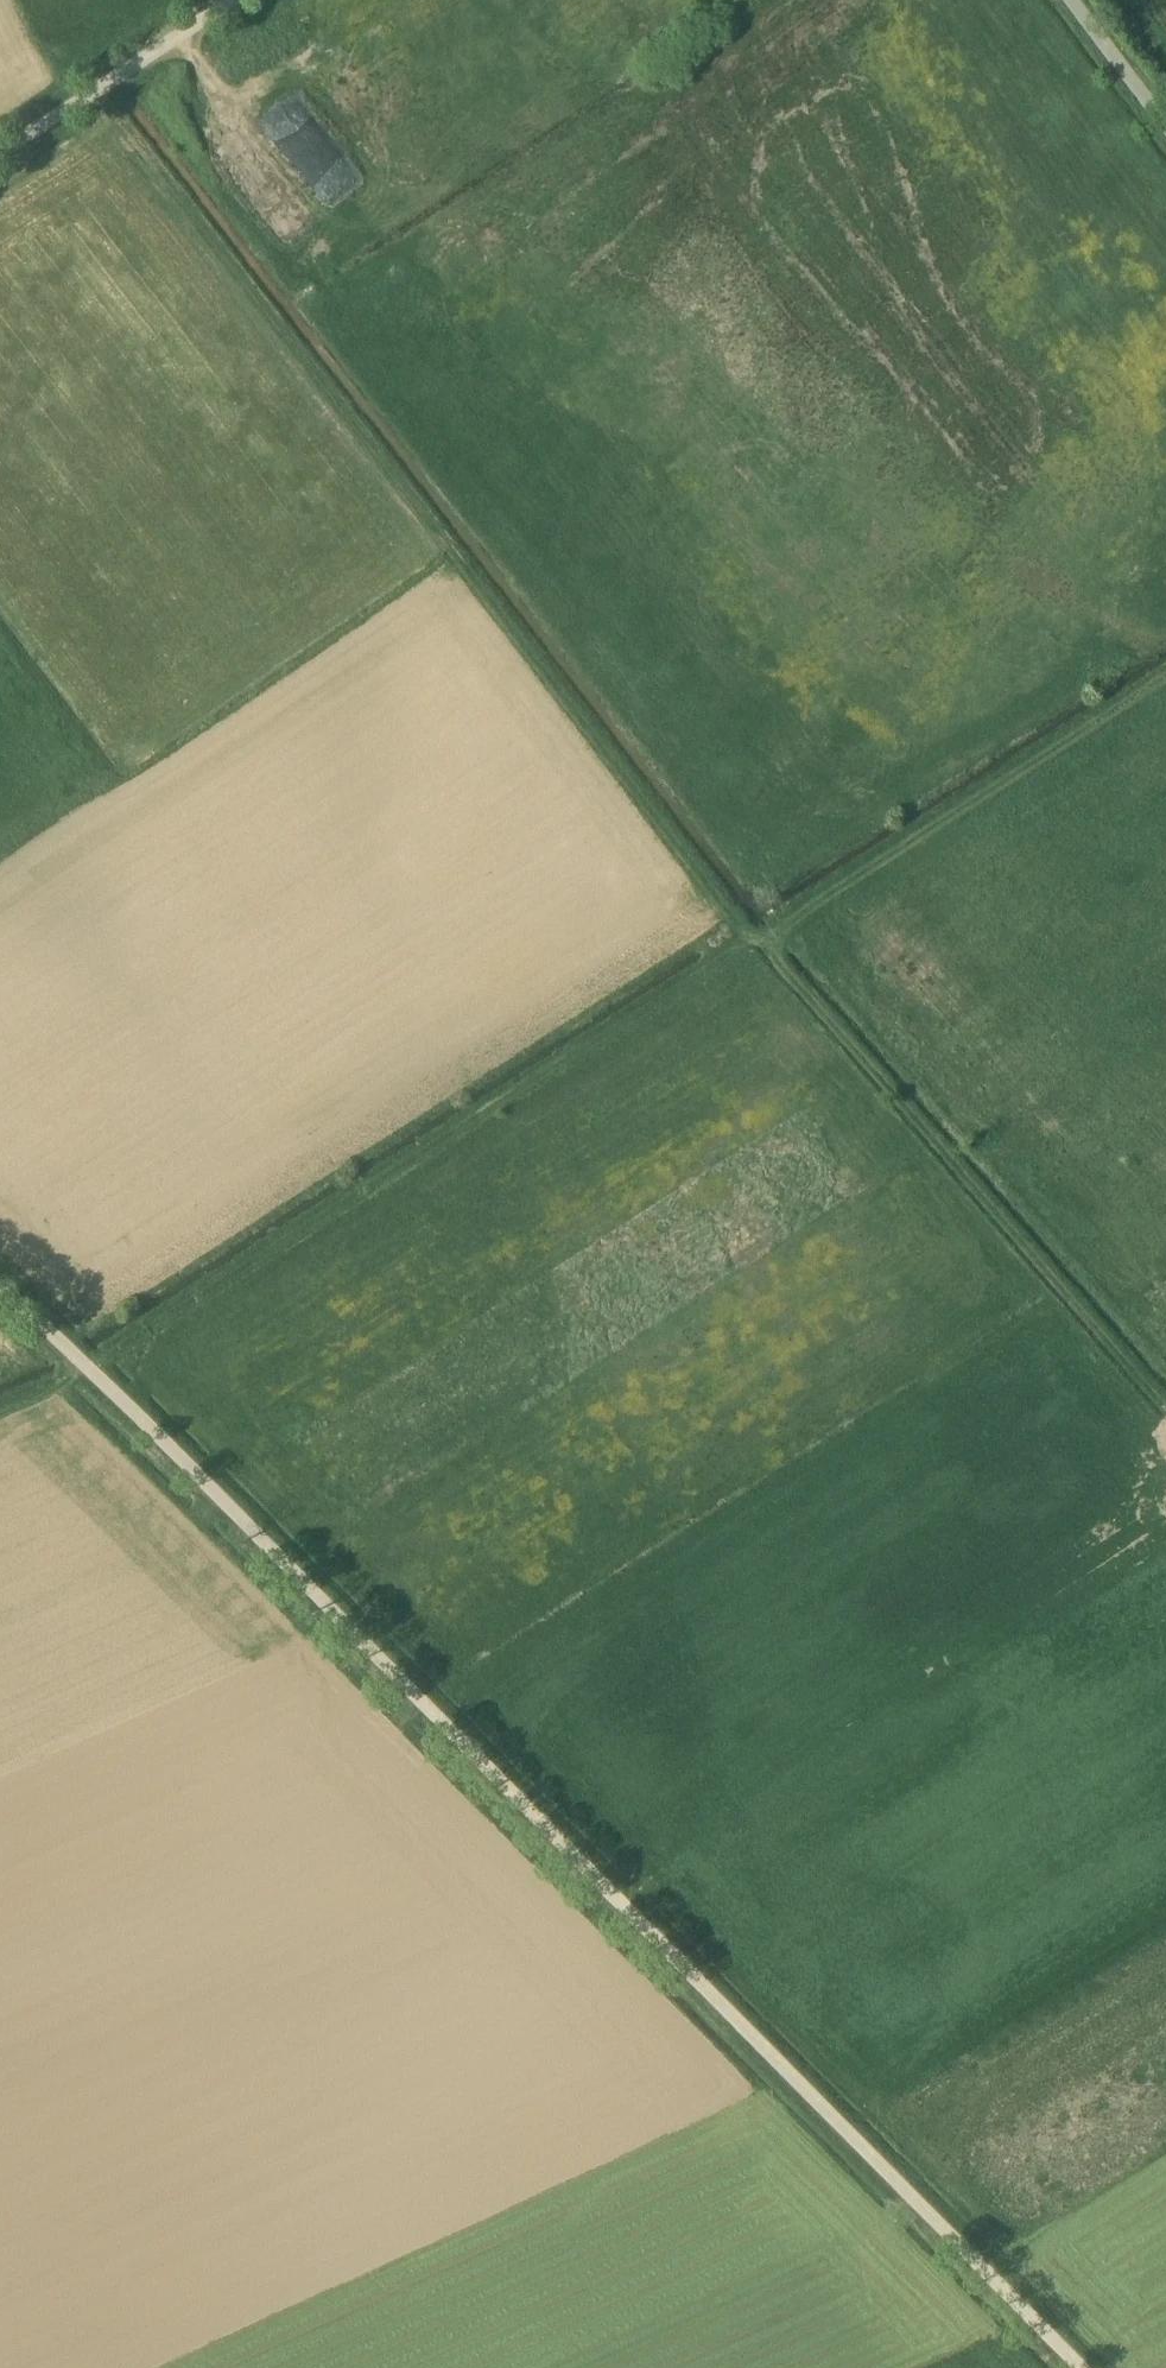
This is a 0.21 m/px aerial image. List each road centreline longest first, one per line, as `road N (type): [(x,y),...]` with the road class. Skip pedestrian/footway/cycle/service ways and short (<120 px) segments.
road 1 (unclassified): [(1073,2367),(163,1443),(0,1288)]
road 2 (unclassified): [(0,152),(233,0)]
road 3 (unclassified): [(1165,123),(1071,0)]

